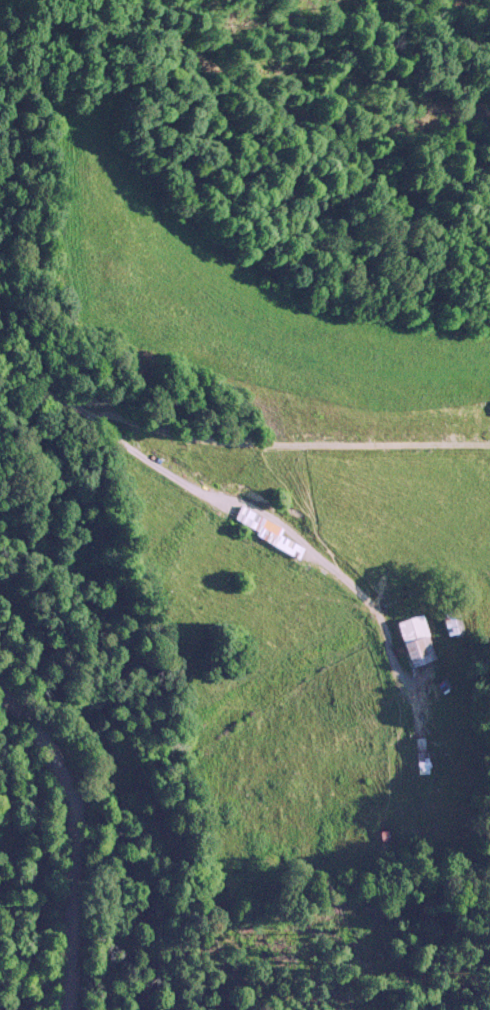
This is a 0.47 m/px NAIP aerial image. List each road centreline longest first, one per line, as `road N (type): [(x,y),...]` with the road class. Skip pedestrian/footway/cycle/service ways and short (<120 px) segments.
road 1 (residential): [(421,733),(365,626),(255,520),(117,431),(0,382)]
road 2 (residential): [(489,450),(181,445),(117,431)]
road 3 (residential): [(58,1009),(40,789),(0,720)]

